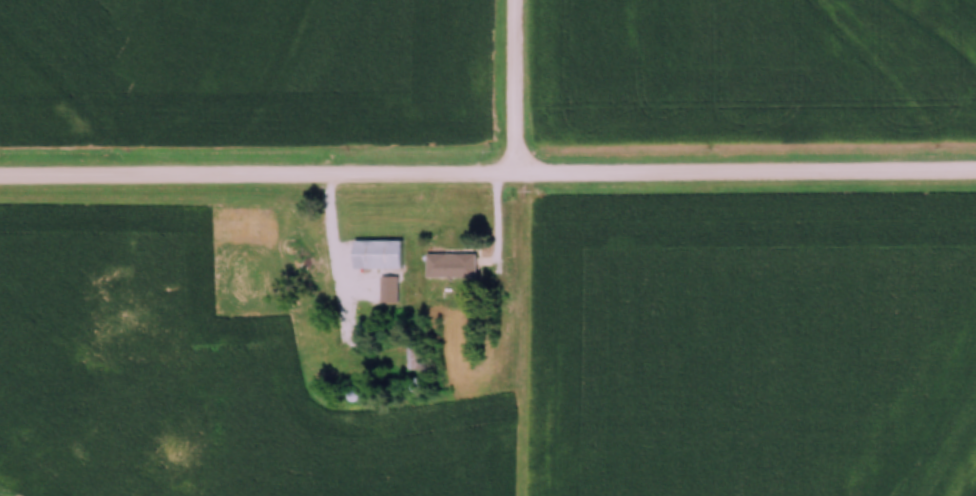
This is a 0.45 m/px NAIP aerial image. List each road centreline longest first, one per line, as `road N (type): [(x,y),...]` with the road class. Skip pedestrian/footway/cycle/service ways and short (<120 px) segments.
road 1 (tertiary): [(975,172),(0,177)]
road 2 (residential): [(516,176),(517,0)]

